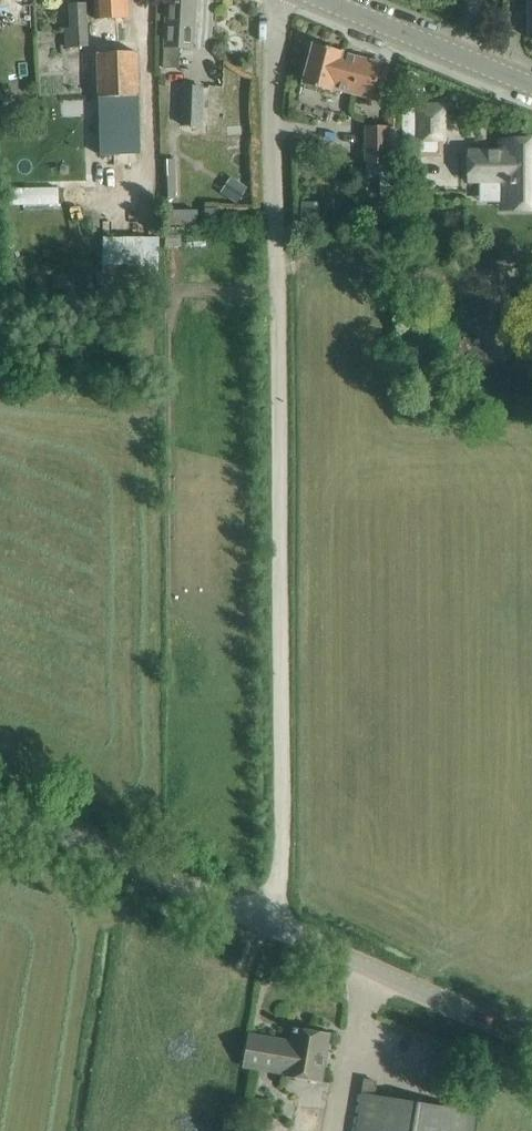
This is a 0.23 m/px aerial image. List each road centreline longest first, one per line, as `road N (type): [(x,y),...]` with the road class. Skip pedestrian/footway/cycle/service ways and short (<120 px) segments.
road 1 (track): [(262,921),(278,875),(278,257)]
road 2 (unclassified): [(531,1040),(0,809)]
road 3 (unclassified): [(278,257),(278,0)]
road 4 (tertiary): [(531,84),(327,0)]

